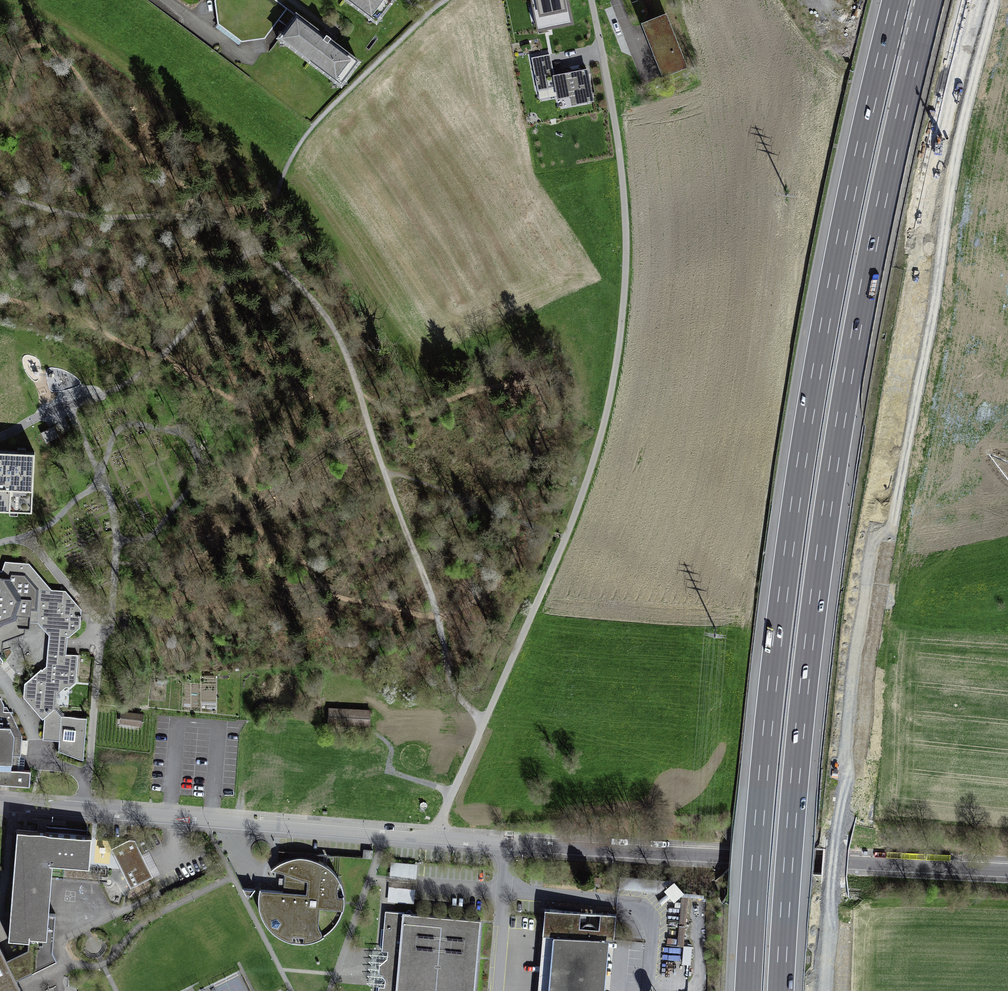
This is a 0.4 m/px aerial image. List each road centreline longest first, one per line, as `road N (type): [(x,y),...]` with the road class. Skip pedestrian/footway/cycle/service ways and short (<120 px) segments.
road 1 (unclassified): [(0,803),(1007,867)]
road 2 (primary): [(983,0),(913,298),(842,810),(827,990)]
road 3 (motorway): [(781,990),(824,529),(873,243),(929,0)]
road 4 (motorway): [(896,0),(842,237),(792,526),(748,990)]

